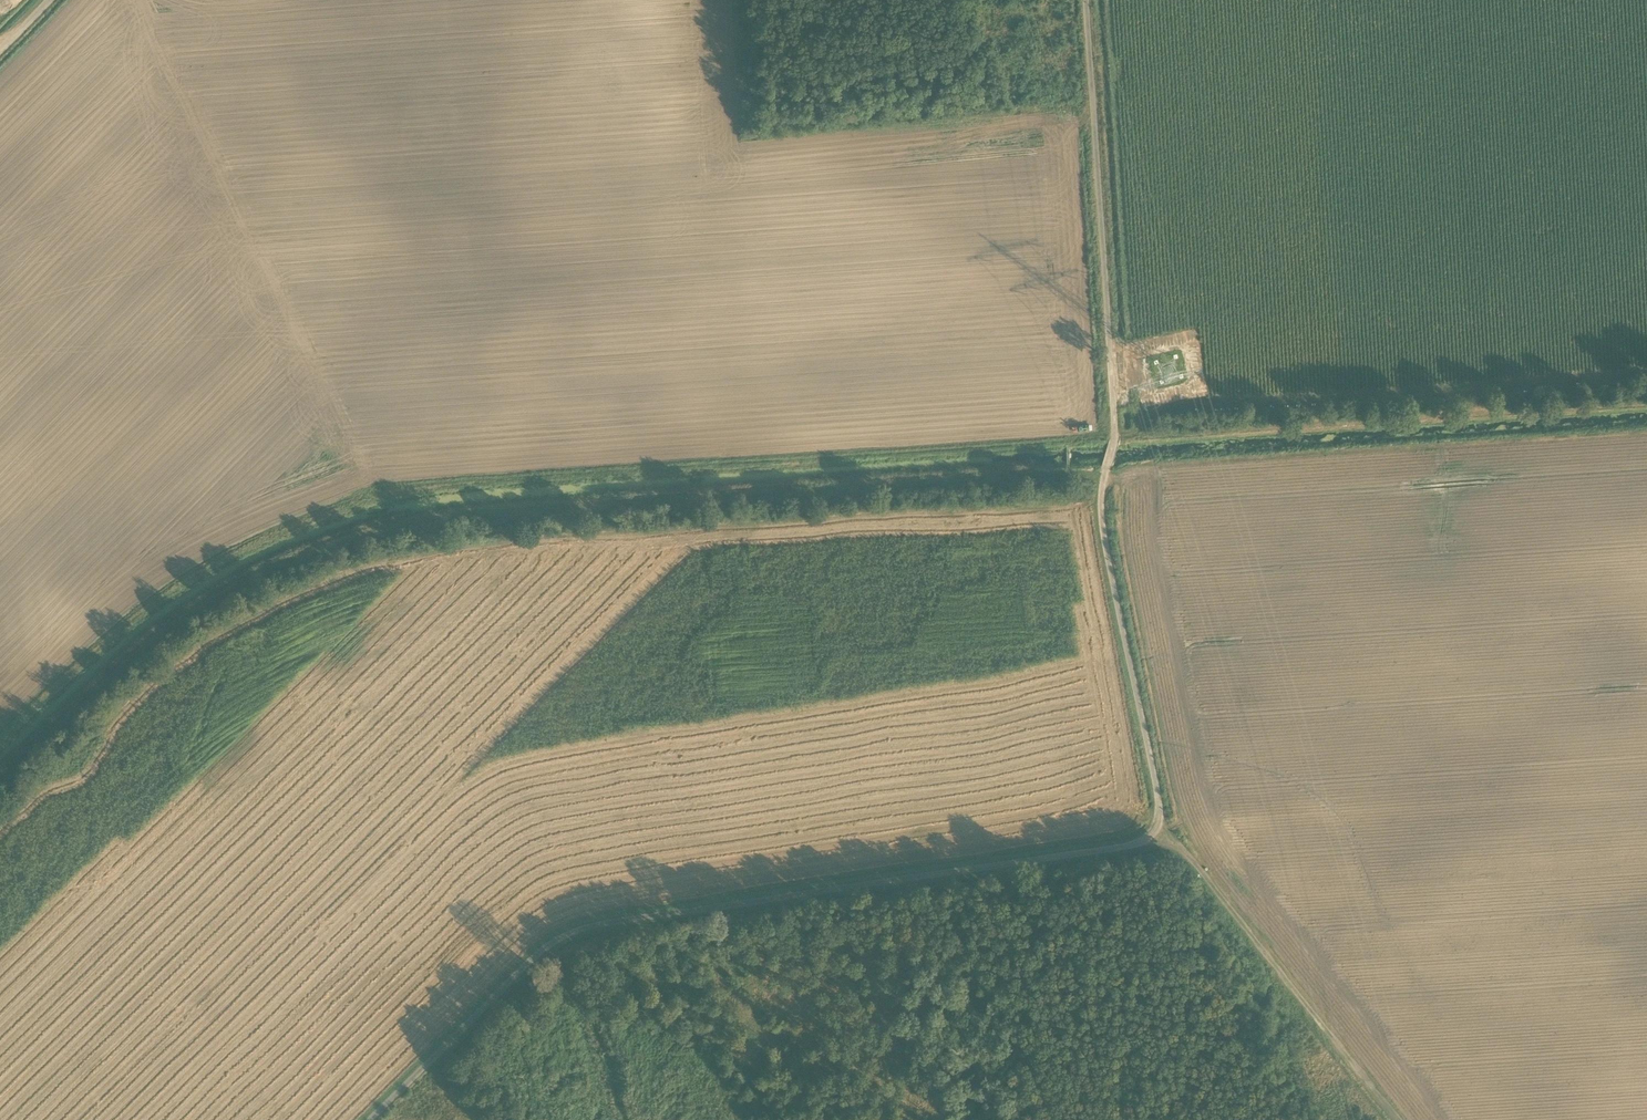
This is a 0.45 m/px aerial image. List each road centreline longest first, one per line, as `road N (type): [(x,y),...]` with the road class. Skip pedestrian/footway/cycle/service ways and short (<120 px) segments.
road 1 (unclassified): [(368,1119),(520,970),(583,929),(1142,844),(1159,826),(1100,525),(1116,412),(1086,0)]
road 2 (track): [(1398,1119),(1159,826)]

